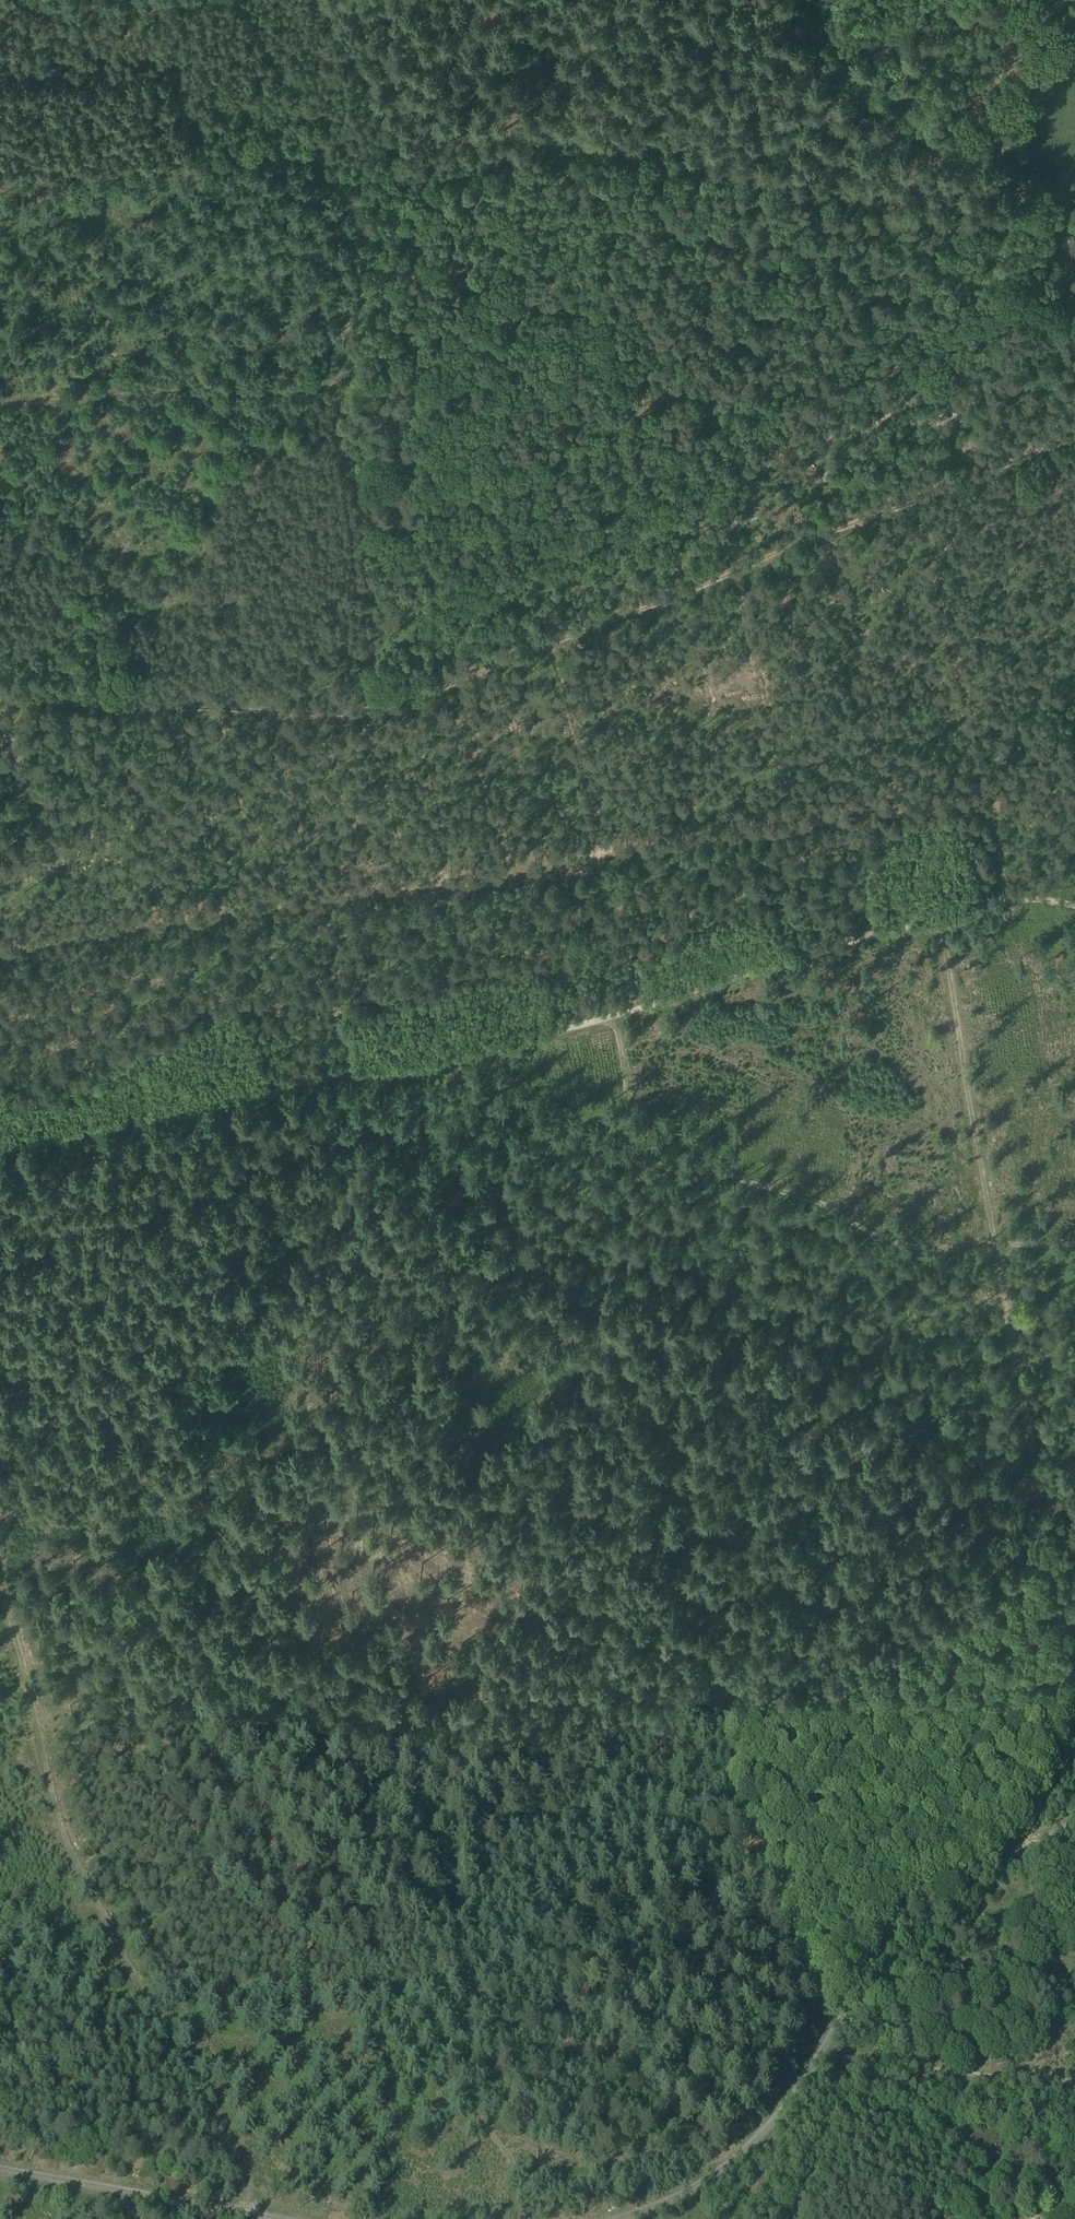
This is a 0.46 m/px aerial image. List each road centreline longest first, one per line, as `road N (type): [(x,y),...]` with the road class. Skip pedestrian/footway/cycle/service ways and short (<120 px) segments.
road 1 (track): [(0,700),(357,716),(387,711),(1074,438)]
road 2 (track): [(1074,909),(1003,900),(607,1017),(632,1159),(719,1172),(912,1252),(988,1246)]
road 3 (track): [(632,1159),(732,1750),(762,1872),(845,2014)]
road 4 (track): [(926,922),(1074,1695)]
road 5 (track): [(0,1590),(55,1836),(81,1902),(256,2211)]
road 6 (track): [(768,0),(609,133),(514,144),(402,228),(375,256),(357,294),(333,391)]
road 7 (track): [(607,1017),(0,1140)]
road 8 (track): [(604,853),(500,879),(318,902),(0,961)]
road 9 (track): [(709,1608),(1074,1539)]
road 10 (track): [(825,2057),(899,1919),(930,1893),(1074,1824)]
road 11 (track): [(333,391),(0,407)]
road 12 (track): [(373,714),(333,391)]
road 13 (track): [(302,2218),(0,2168)]
road 14 (track): [(825,2057),(733,2158),(614,2218)]
road 15 (track): [(604,853),(555,644)]
road 16 (track): [(863,2063),(1074,2091)]
road 17 (track): [(794,2218),(863,2063)]
road 18 (track): [(644,1007),(604,853)]
road 19 (track): [(1074,305),(1049,184),(1074,167)]

